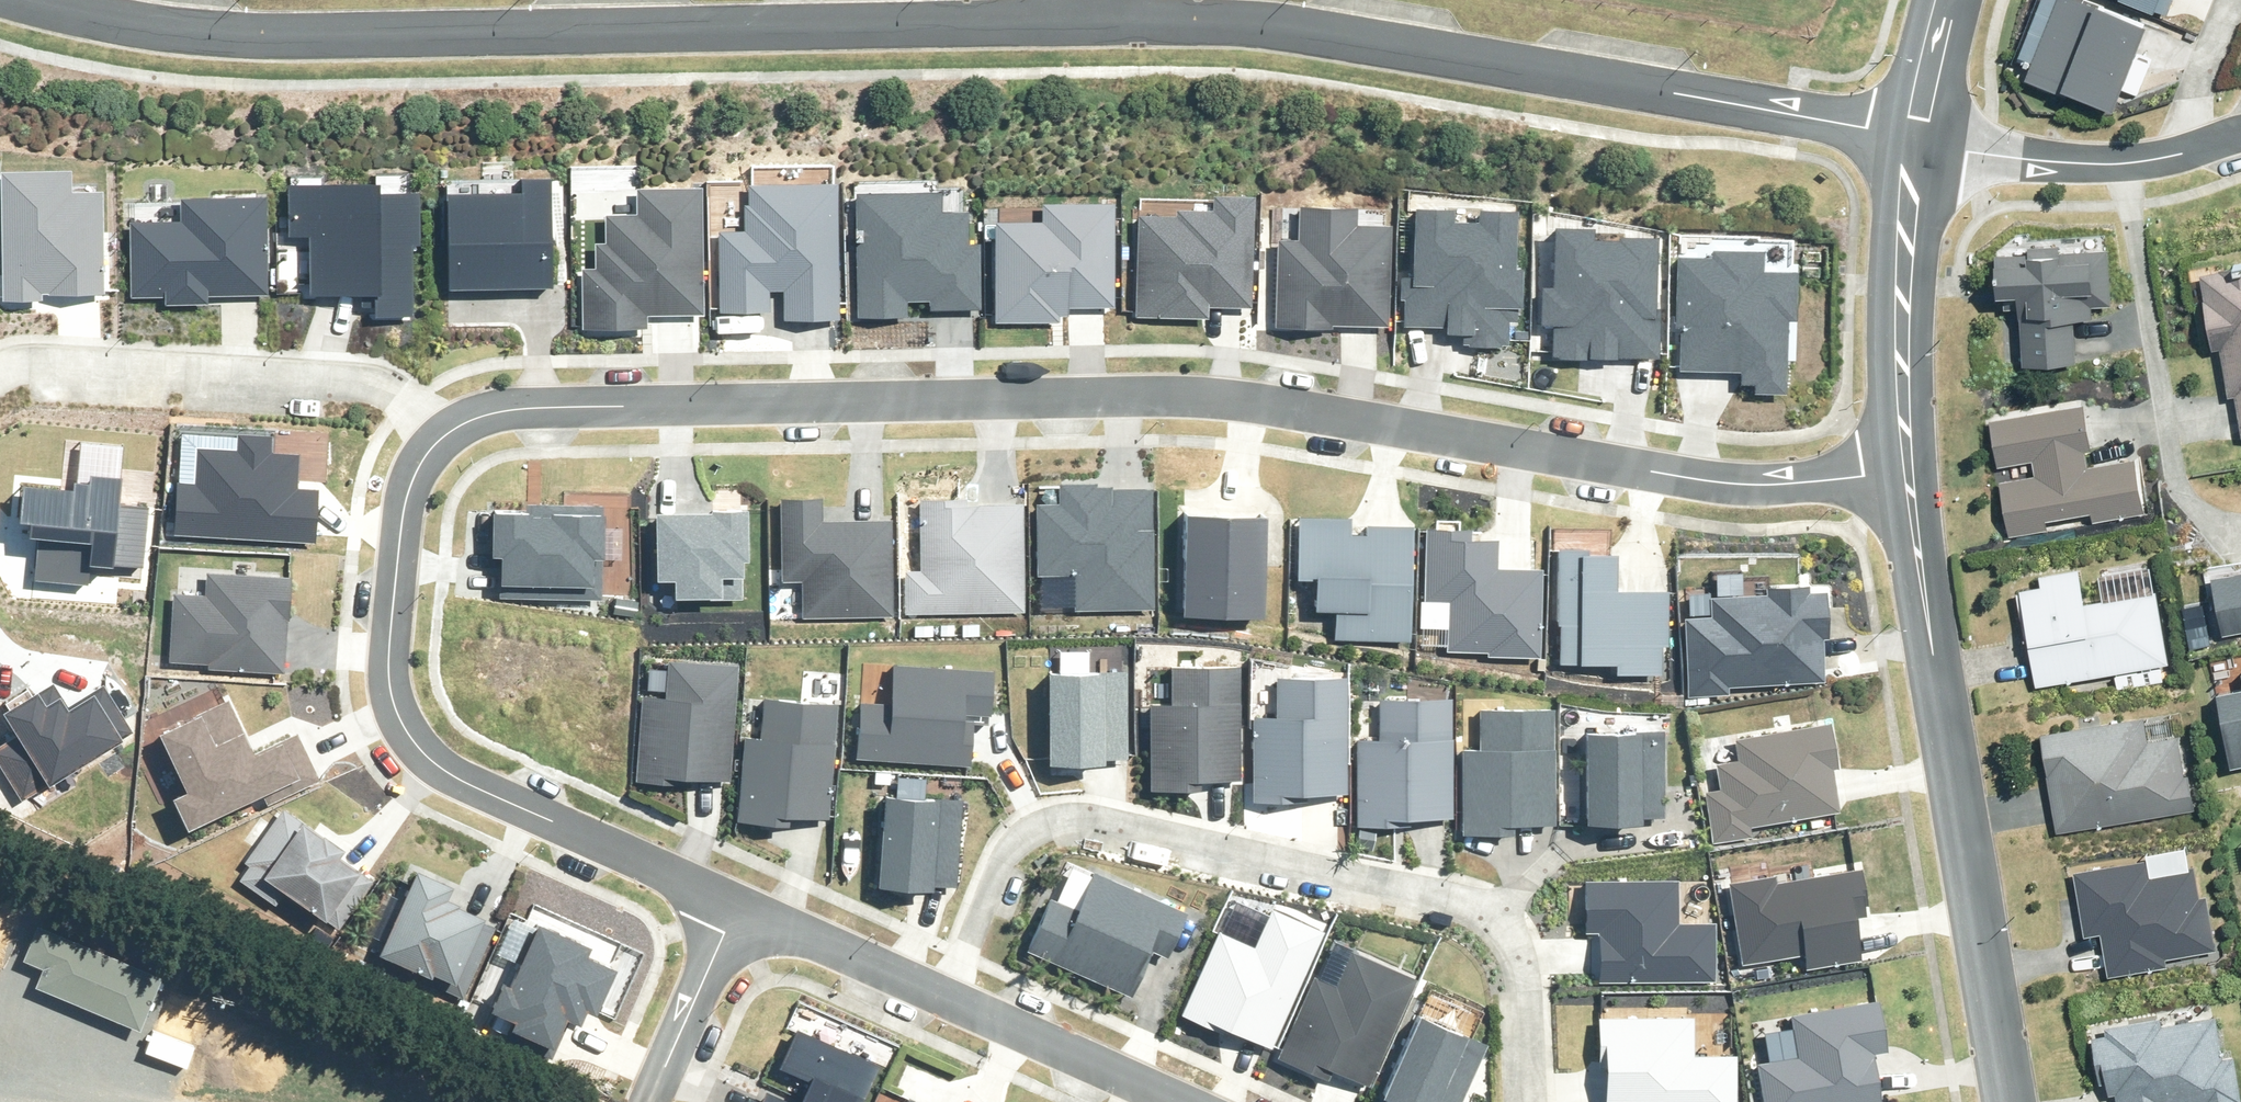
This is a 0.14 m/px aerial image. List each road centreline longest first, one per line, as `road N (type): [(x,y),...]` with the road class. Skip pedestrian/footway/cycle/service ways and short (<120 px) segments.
road 1 (residential): [(1918,143),(1636,89),(1207,25),(1005,18),(257,22),(133,0)]
road 2 (residential): [(435,443),(473,417),(538,405),(1161,396),(1279,404),(1710,478),(1862,475),(1910,457)]
road 3 (residential): [(1529,1101),(1514,941),(1487,910),(1074,822),(1035,831),(1017,852),(951,999)]
road 4 (residential): [(740,904),(458,780),(408,734),(388,665),(400,528),(412,480),(435,443)]
road 5 (residential): [(2007,1101),(1930,629),(1910,457)]
road 6 (residential): [(435,443),(369,386),(54,368),(0,375)]
road 7 (residential): [(1910,457),(1904,366),(1918,143)]
road 8 (residential): [(2171,156),(2053,162),(1918,143)]
road 9 (residential): [(1184,1101),(951,999)]
road 10 (residential): [(951,999),(740,904)]
road 11 (residential): [(740,904),(647,1101)]
road 12 (residential): [(2171,156),(2229,0)]
road 13 (residential): [(1918,143),(1951,0)]

